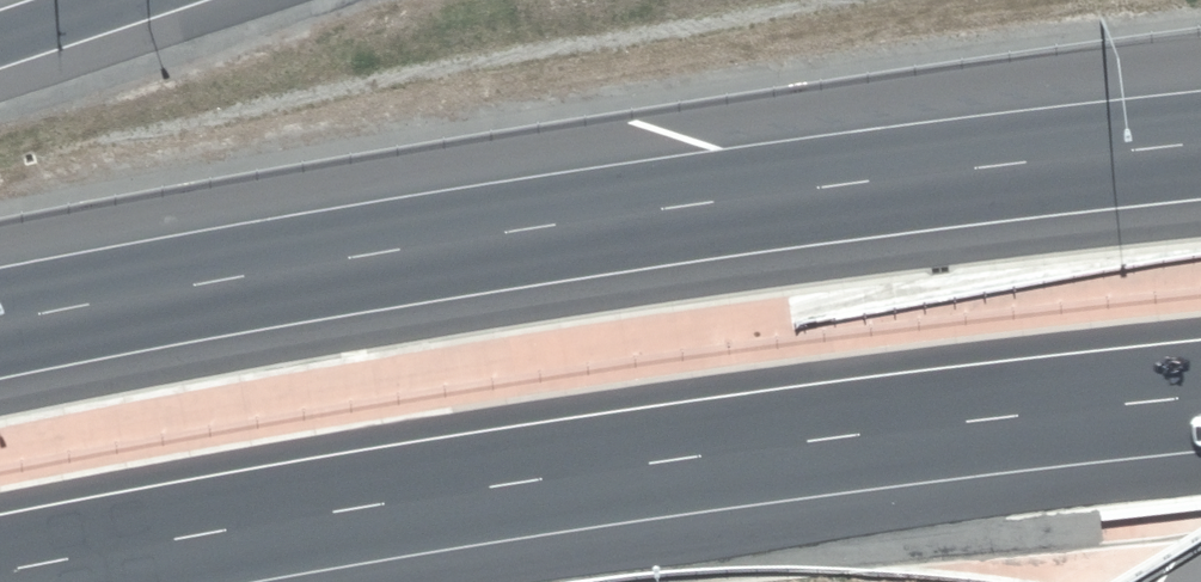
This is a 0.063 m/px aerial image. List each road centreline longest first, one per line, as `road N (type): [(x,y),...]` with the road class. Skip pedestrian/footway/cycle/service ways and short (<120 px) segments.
road 1 (motorway): [(0,320),(440,239),(873,177),(1200,140)]
road 2 (motorway): [(1200,395),(750,446),(0,571)]

